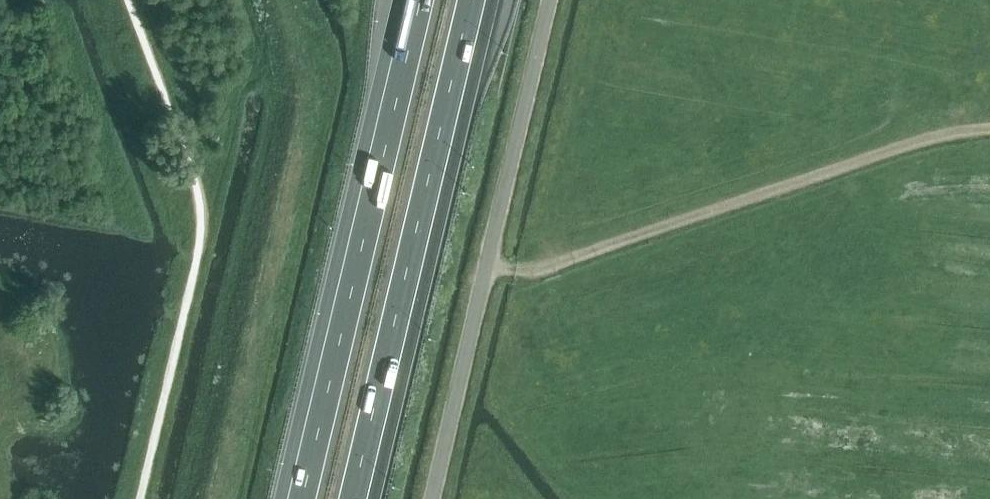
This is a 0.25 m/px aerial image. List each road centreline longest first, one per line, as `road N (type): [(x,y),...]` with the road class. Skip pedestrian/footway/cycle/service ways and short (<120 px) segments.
road 1 (track): [(486,263),(542,271),(926,139),(989,130)]
road 2 (motorway): [(410,0),(291,498)]
road 3 (unclassified): [(431,498),(549,0)]
road 4 (motorway): [(360,498),(477,0)]

